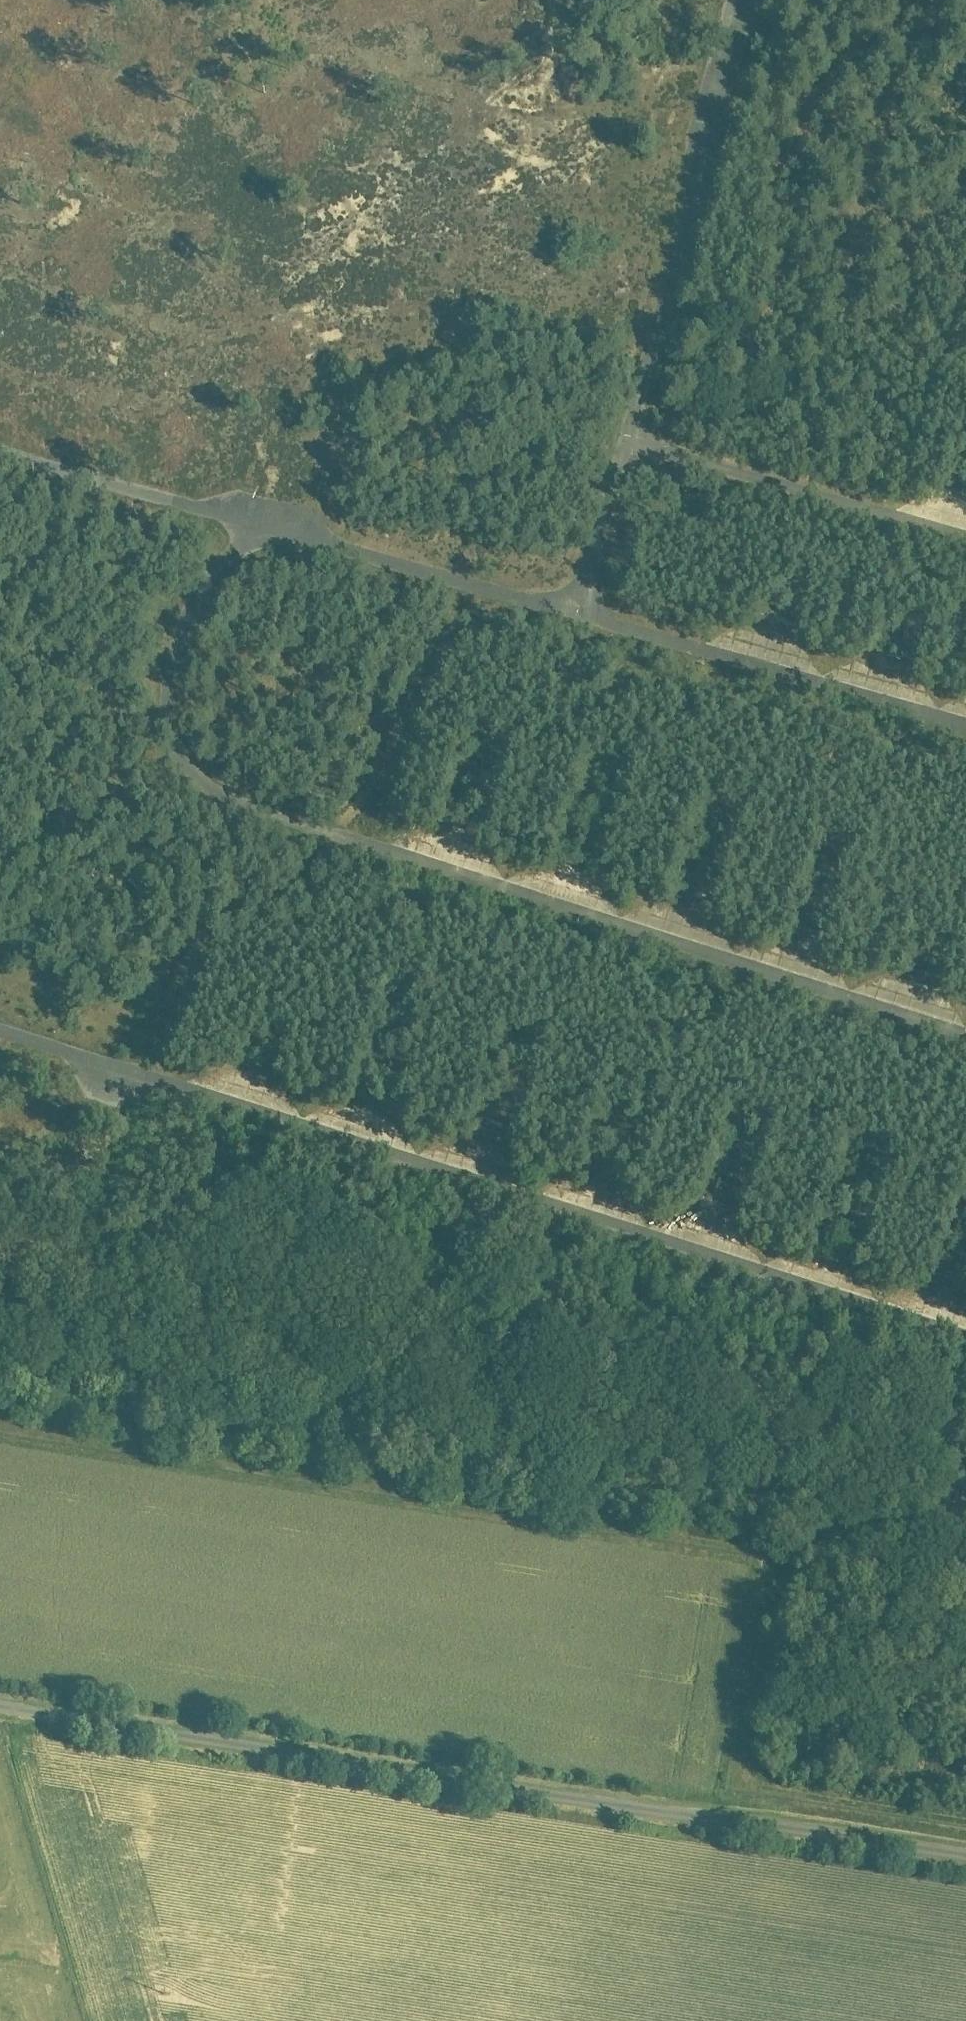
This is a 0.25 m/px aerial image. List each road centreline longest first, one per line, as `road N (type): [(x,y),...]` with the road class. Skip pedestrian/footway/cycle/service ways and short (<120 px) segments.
road 1 (unclassified): [(965,1854),(0,1702)]

